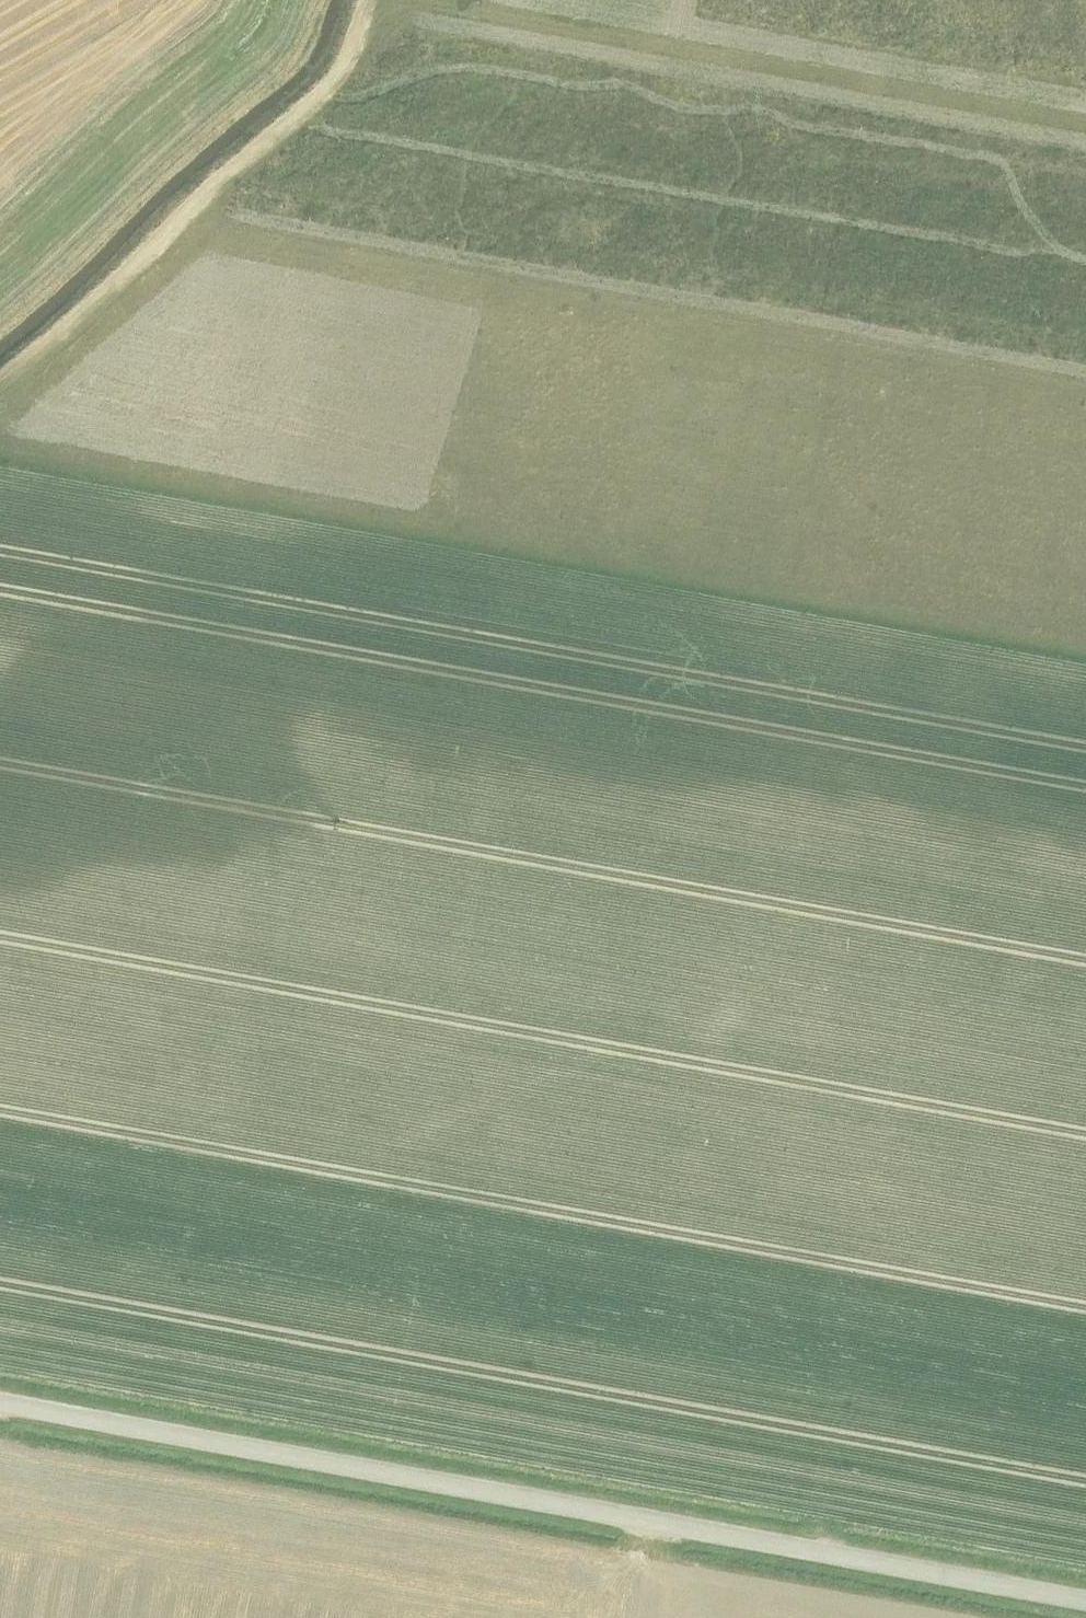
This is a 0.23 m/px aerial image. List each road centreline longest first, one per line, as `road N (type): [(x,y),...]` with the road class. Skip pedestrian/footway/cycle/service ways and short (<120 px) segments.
road 1 (unclassified): [(1085,1599),(0,1402)]

